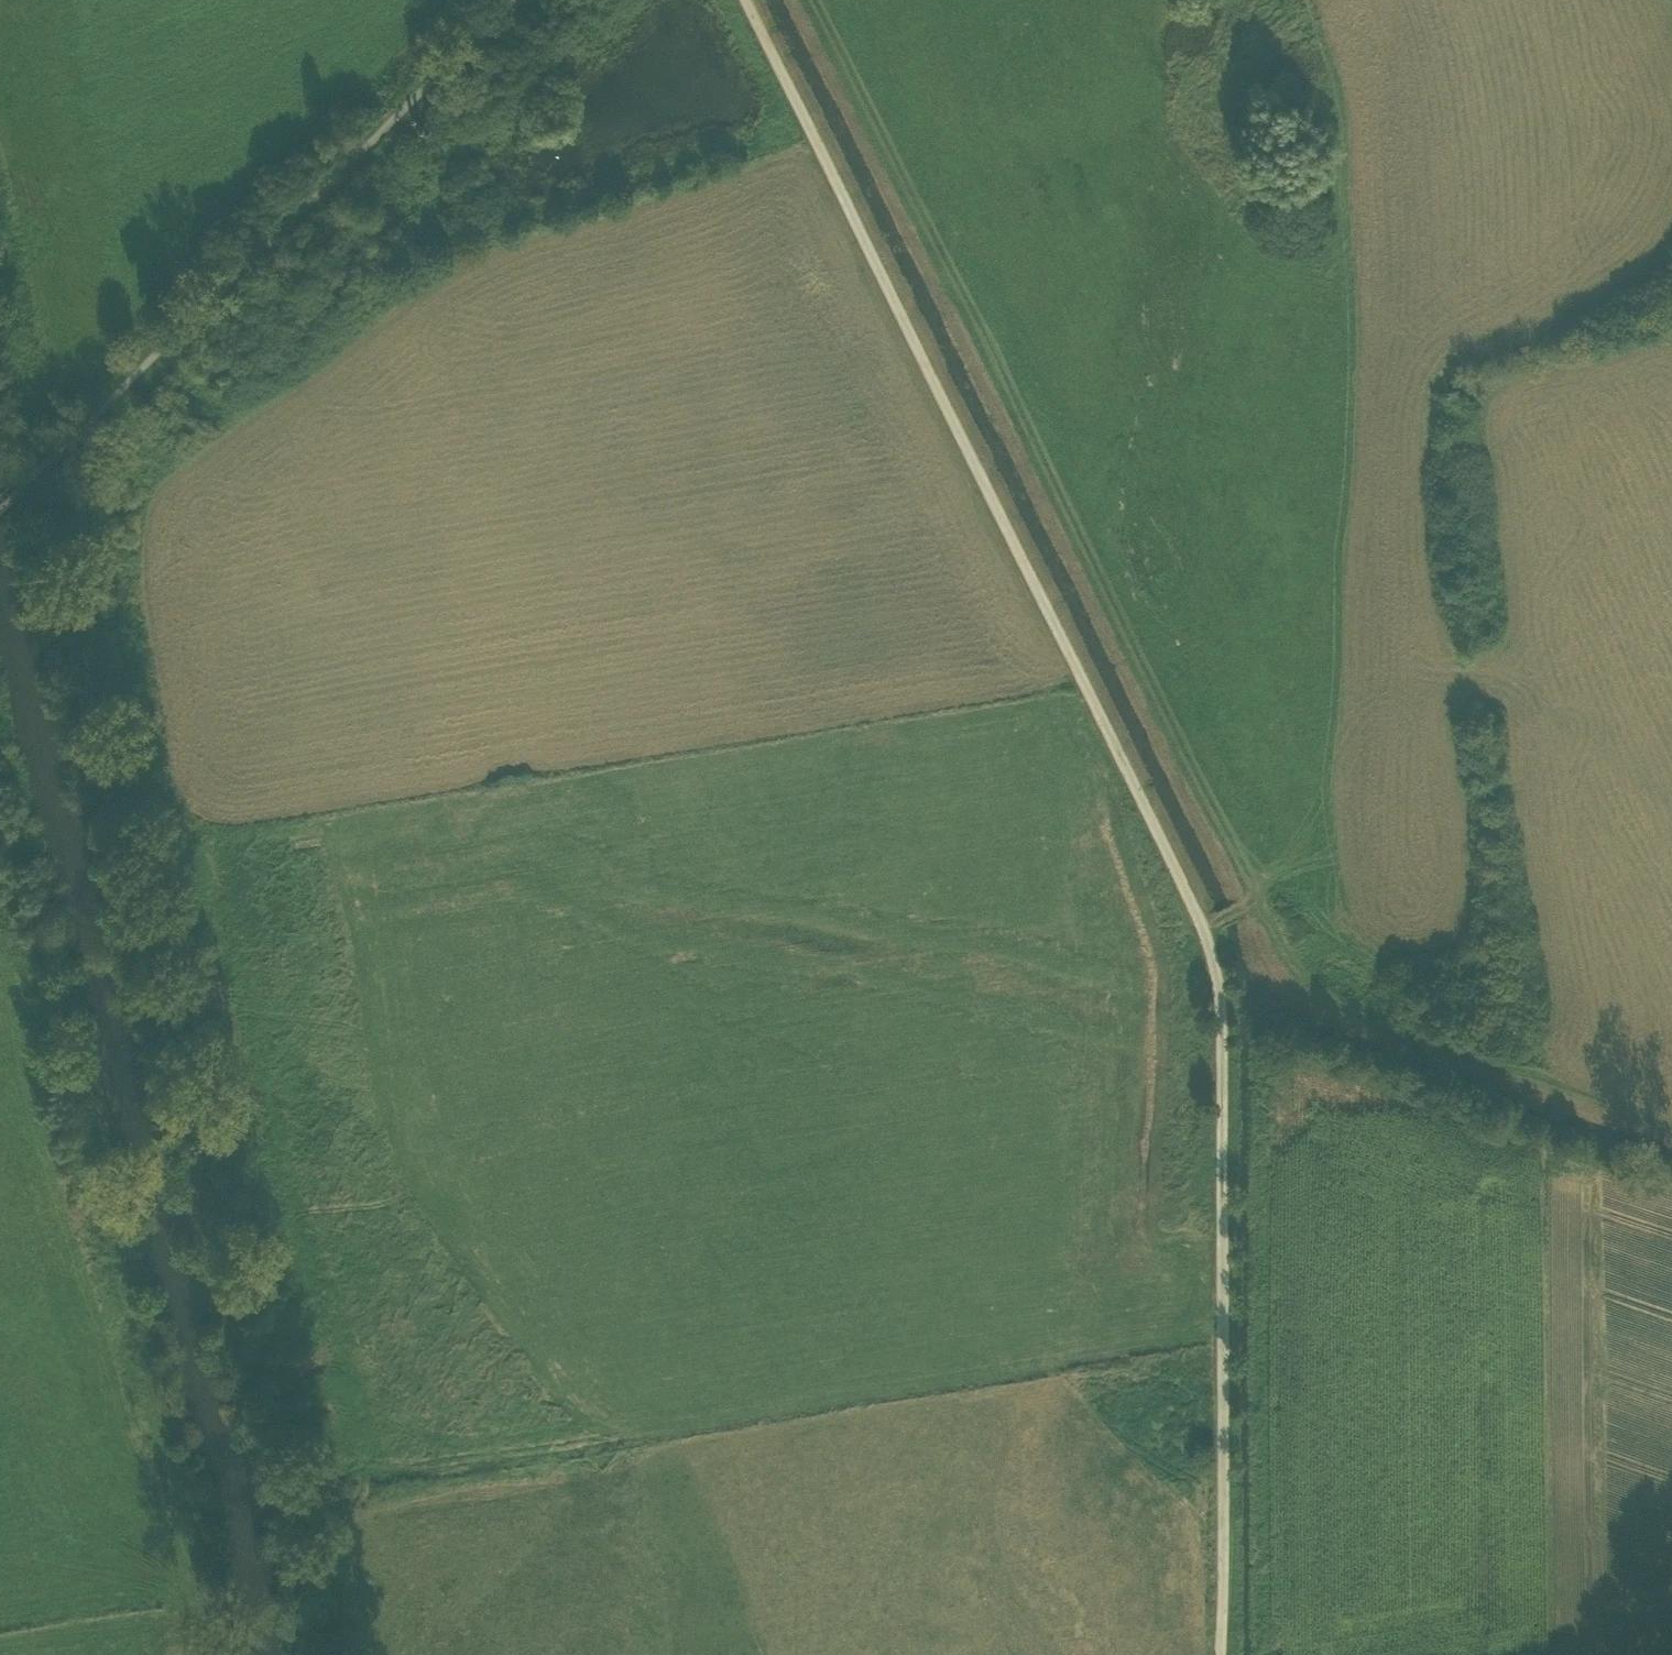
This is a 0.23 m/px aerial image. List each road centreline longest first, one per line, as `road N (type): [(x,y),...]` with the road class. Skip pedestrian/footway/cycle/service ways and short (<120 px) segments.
road 1 (track): [(1224,1654),(1223,976),(1216,938),(746,0)]
road 2 (track): [(205,1654),(0,851)]
road 3 (track): [(1216,938),(1255,925),(1303,990),(1360,1024),(1671,1134)]

